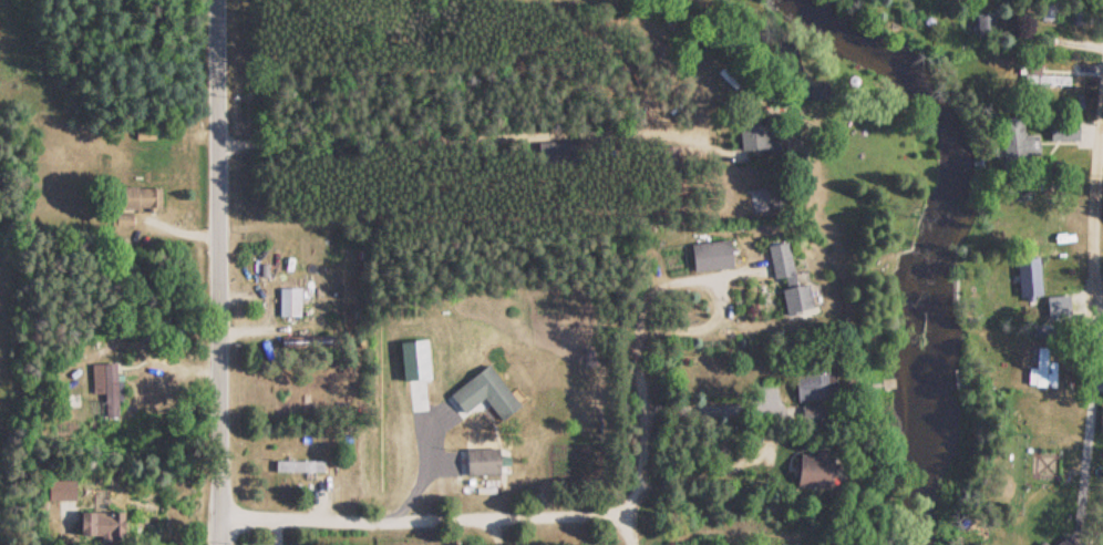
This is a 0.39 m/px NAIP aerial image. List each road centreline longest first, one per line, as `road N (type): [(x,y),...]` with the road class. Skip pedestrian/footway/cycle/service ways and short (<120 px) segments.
road 1 (residential): [(210,544),(208,0)]
road 2 (residential): [(1102,119),(1090,327)]

